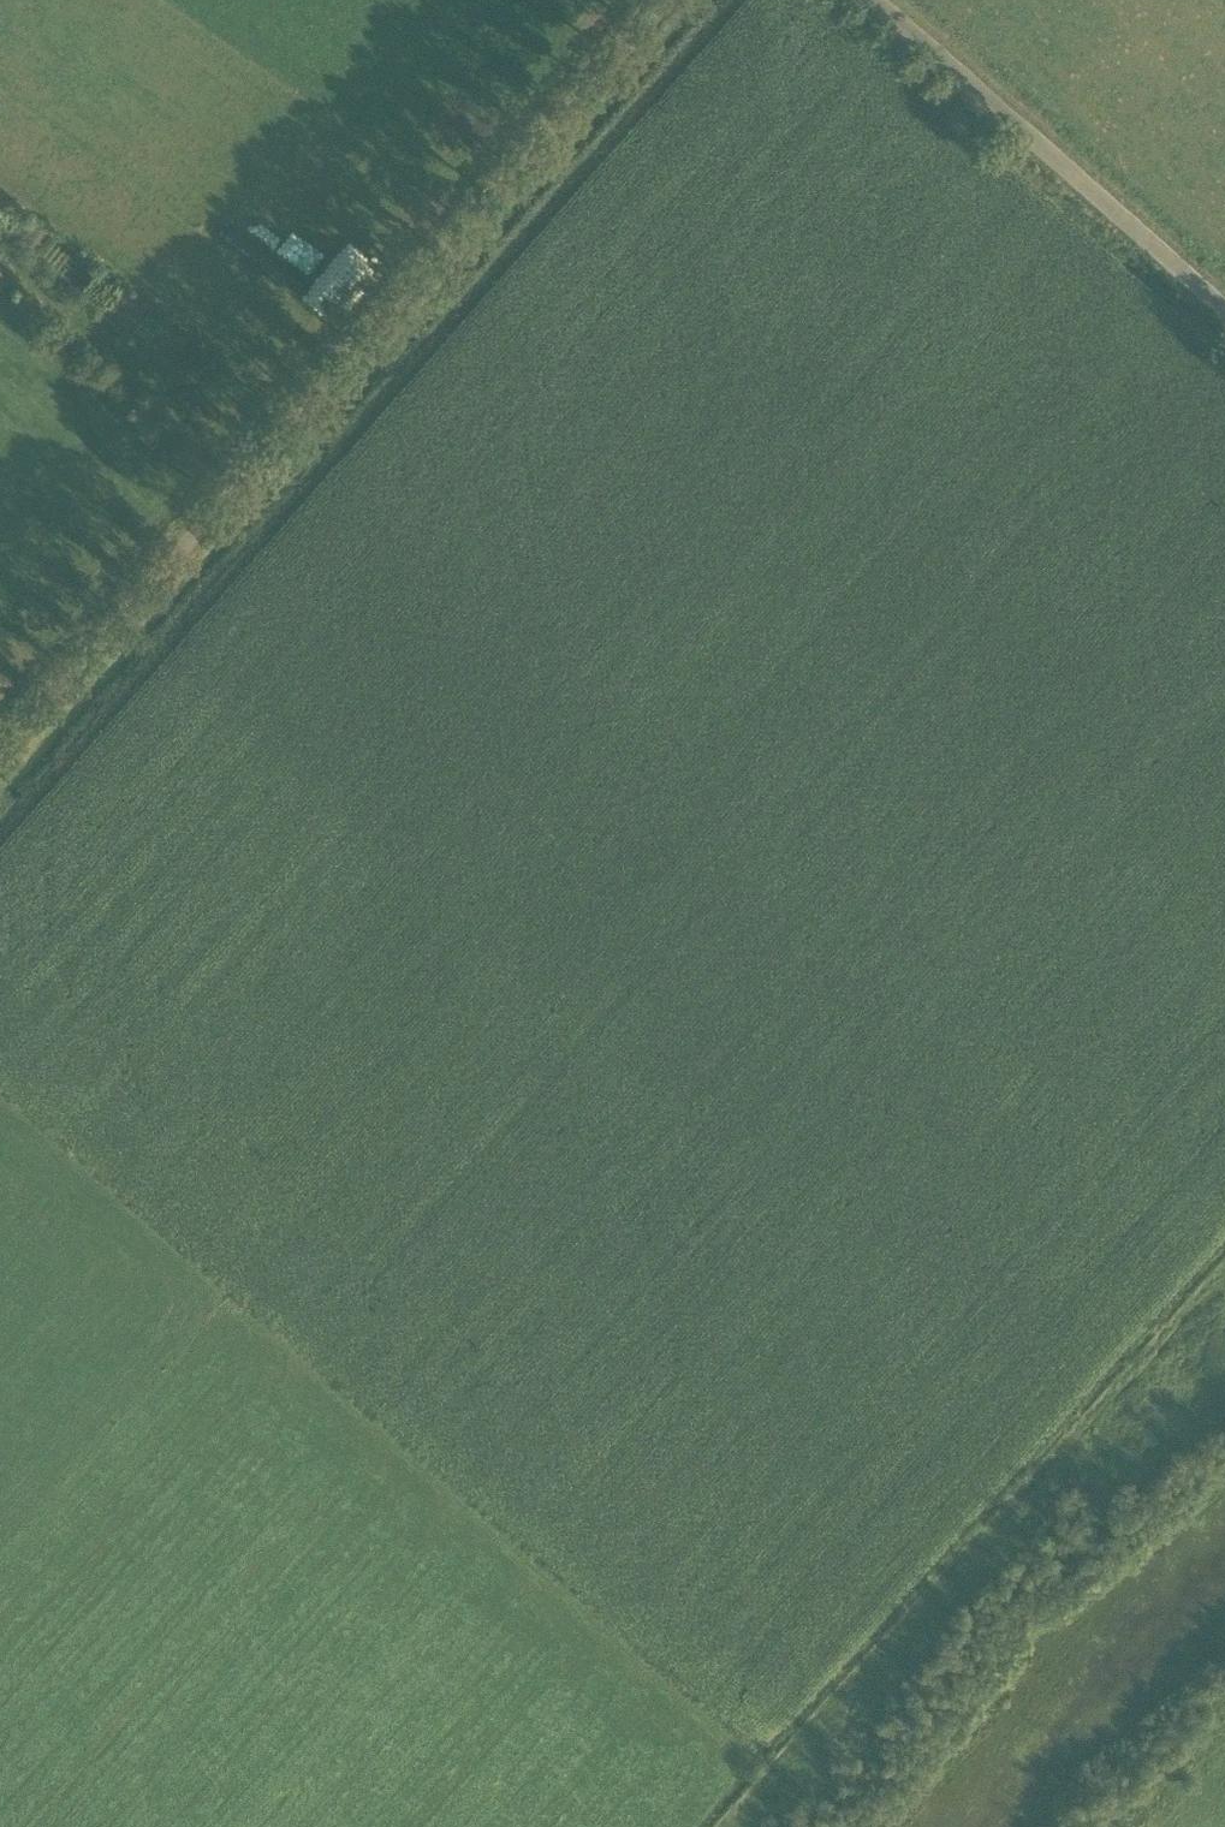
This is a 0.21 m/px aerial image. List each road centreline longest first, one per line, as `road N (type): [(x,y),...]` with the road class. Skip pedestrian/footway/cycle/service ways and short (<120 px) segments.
road 1 (track): [(0,770),(670,0)]
road 2 (unclassified): [(1224,298),(892,0)]

